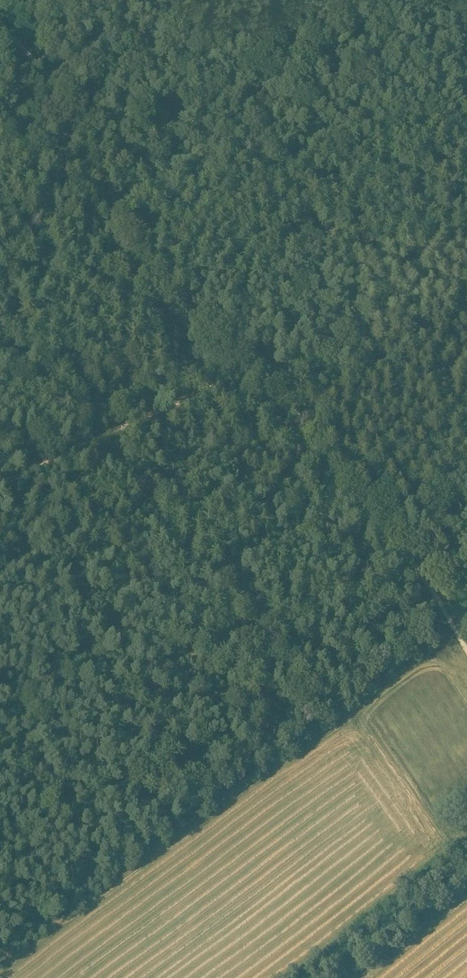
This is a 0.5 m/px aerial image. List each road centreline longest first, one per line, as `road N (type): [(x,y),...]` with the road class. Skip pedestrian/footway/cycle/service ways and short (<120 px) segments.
road 1 (track): [(0,706),(358,490)]
road 2 (track): [(271,383),(414,564),(466,648)]
road 3 (track): [(271,383),(161,278),(126,223),(93,138)]
road 4 (track): [(256,369),(0,482)]
road 5 (track): [(0,20),(93,138)]
road 6 (track): [(93,138),(136,0)]

